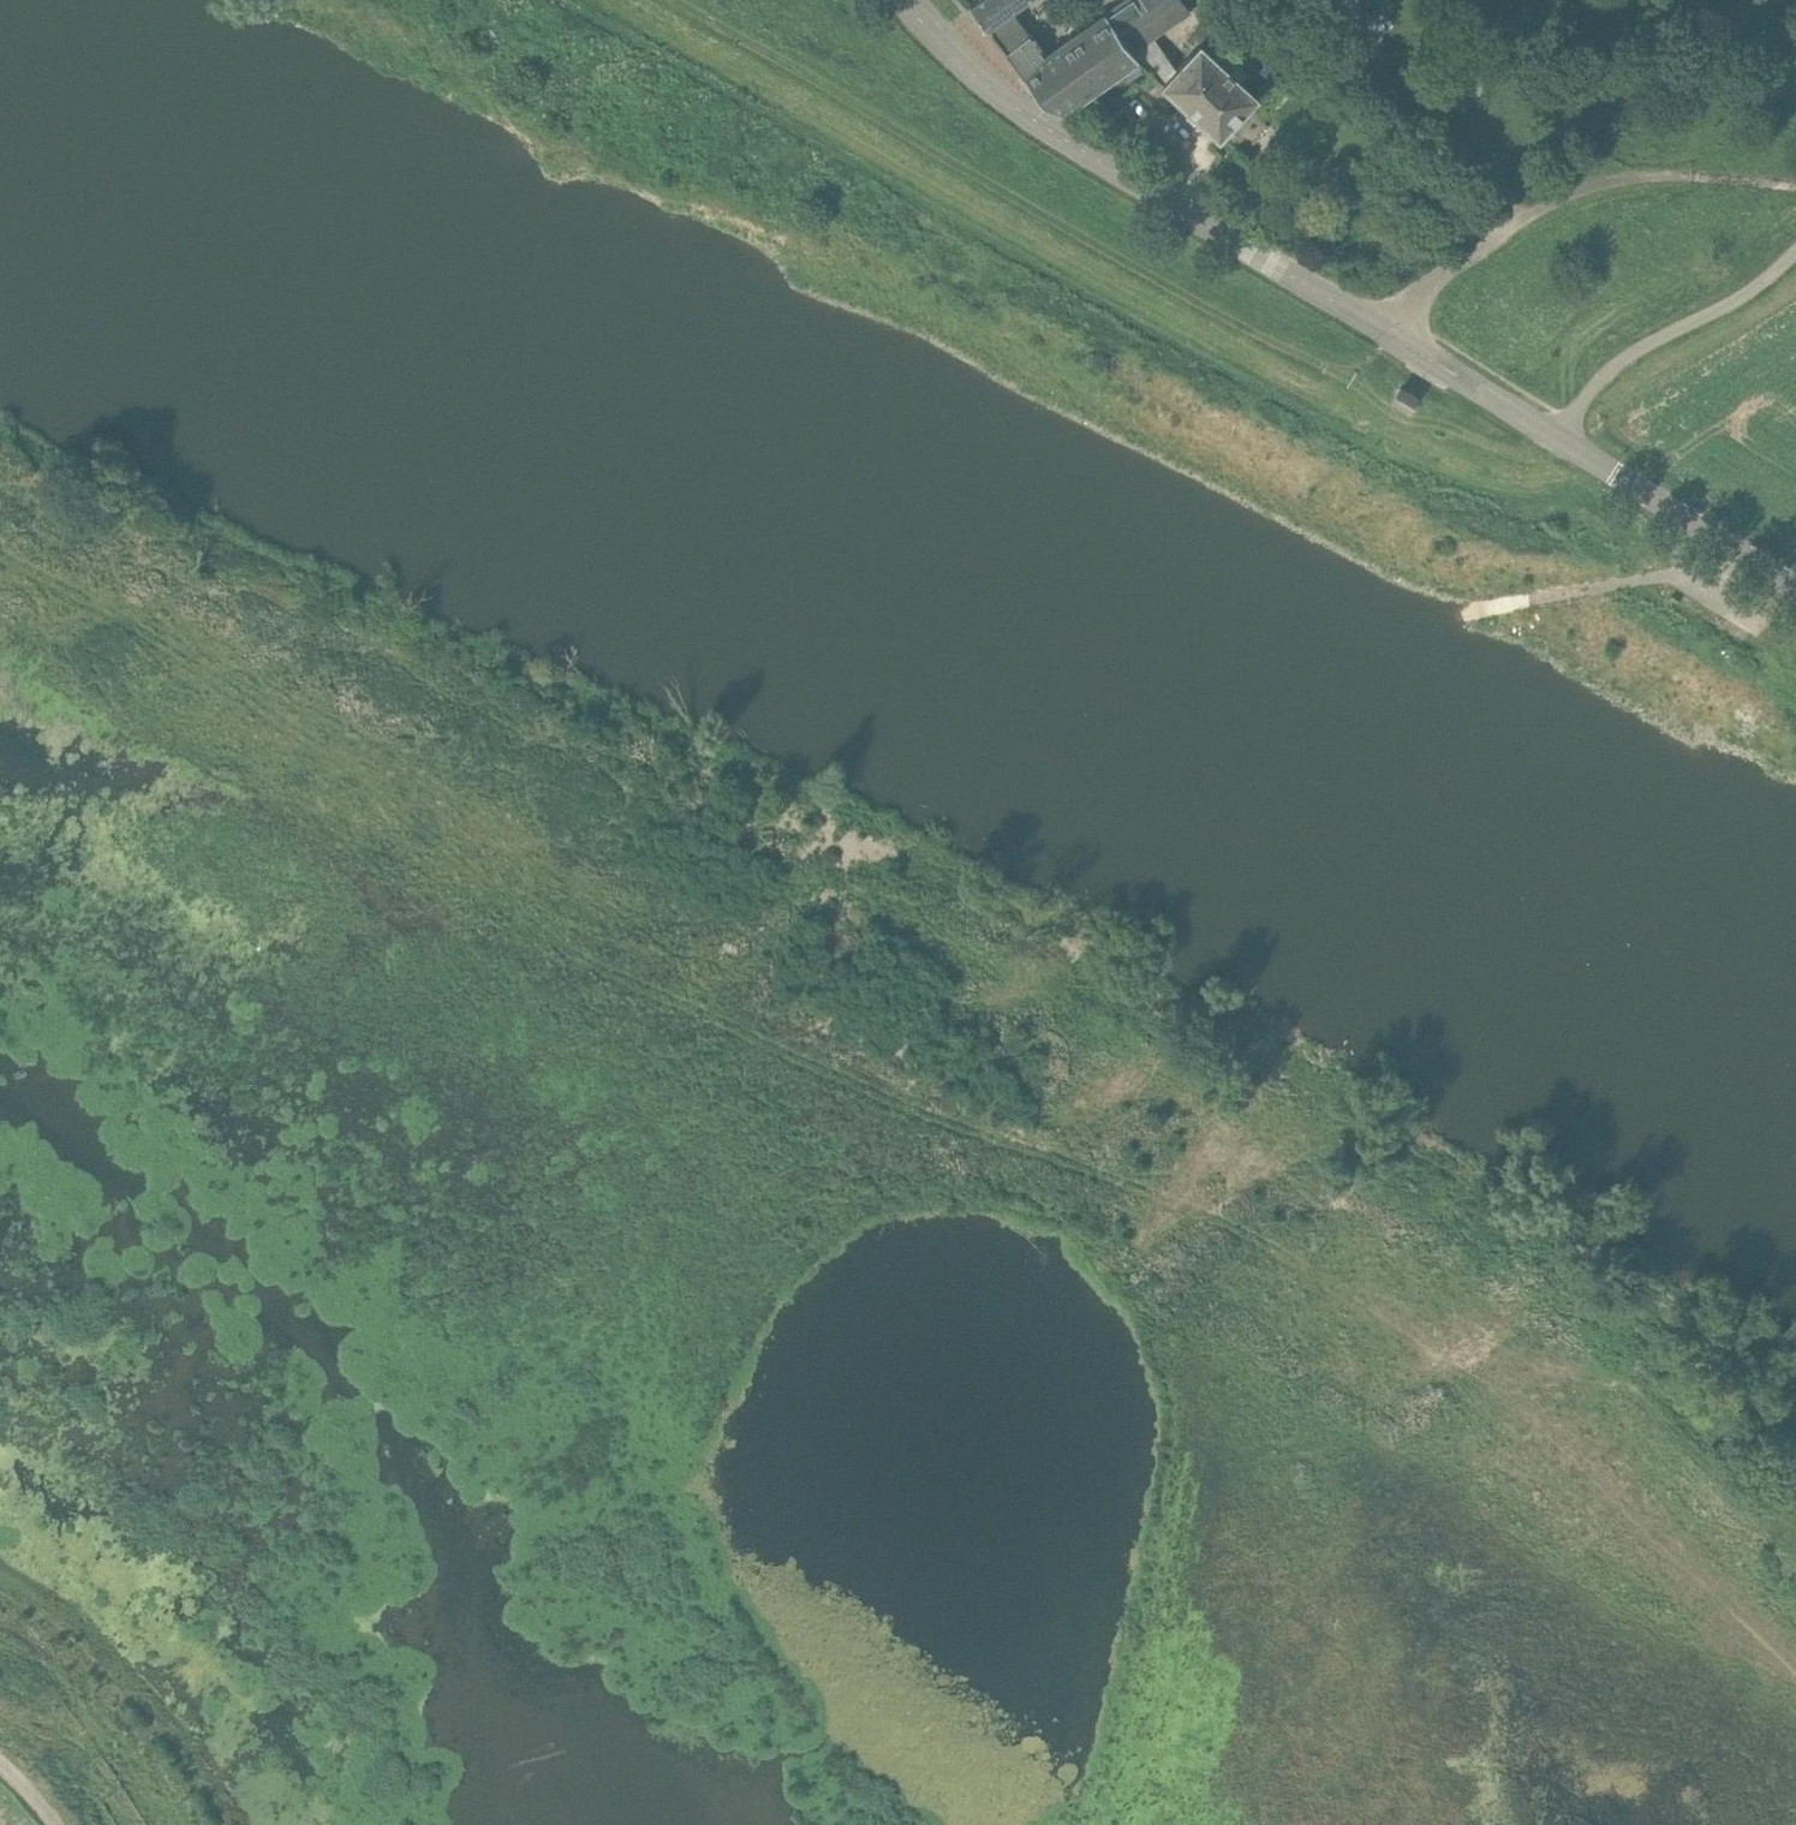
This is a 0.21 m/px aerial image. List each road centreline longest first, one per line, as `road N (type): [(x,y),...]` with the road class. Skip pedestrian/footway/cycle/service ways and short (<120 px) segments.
road 1 (track): [(1795,1677),(1473,1363),(1138,1191),(756,1039),(457,855),(238,692),(0,557)]
road 2 (tertiary): [(1557,433),(1018,111),(974,76),(905,0)]
road 3 (unclassified): [(1557,433),(1628,354),(1756,289),(1795,254)]
road 4 (tertiary): [(1795,588),(1557,433)]

